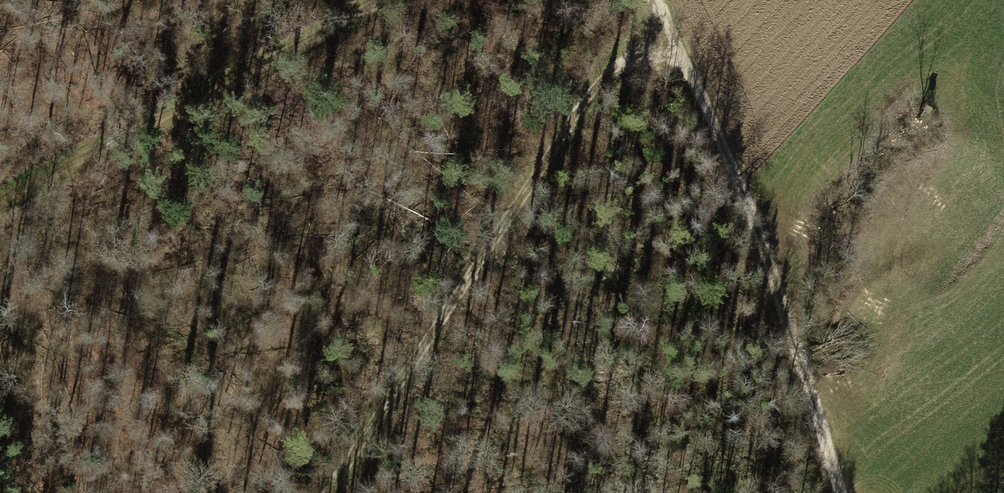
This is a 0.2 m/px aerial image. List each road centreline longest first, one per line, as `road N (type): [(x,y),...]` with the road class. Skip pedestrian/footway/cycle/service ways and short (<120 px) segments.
road 1 (track): [(672,23),(632,41),(599,69),(328,492)]
road 2 (track): [(672,23),(743,186),(838,492)]
road 3 (track): [(0,210),(379,0)]

